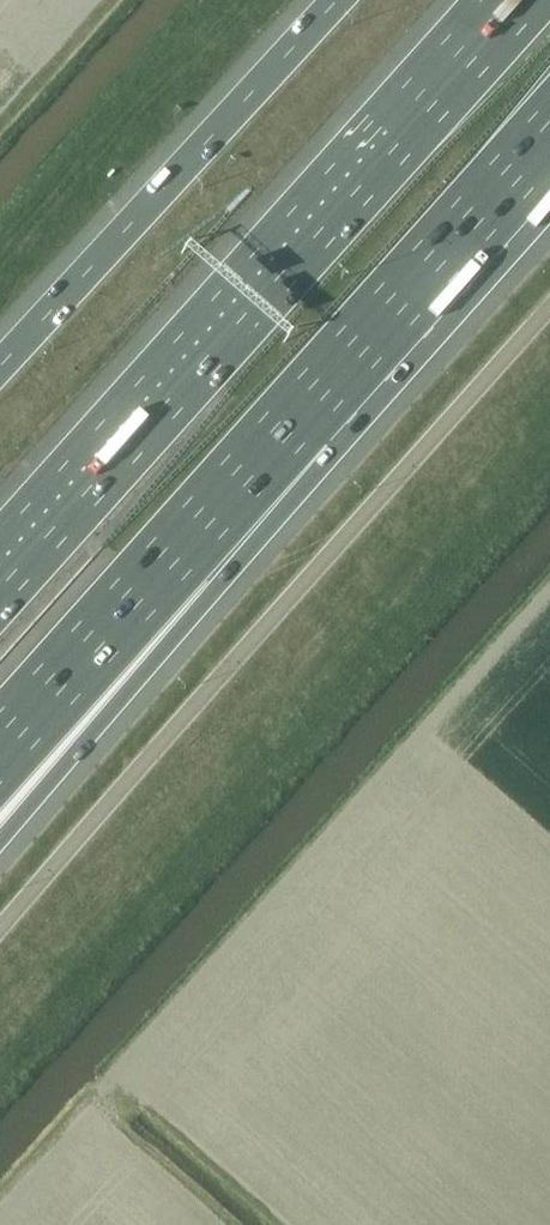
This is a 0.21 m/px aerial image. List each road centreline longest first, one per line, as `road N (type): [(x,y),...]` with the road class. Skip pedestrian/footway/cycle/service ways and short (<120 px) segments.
road 1 (motorway): [(516,0),(0,578)]
road 2 (motorway): [(340,0),(0,368)]
road 3 (motorway): [(0,817),(291,420)]
road 4 (motorway): [(0,746),(291,420)]
road 5 (motorway): [(291,420),(549,131)]

